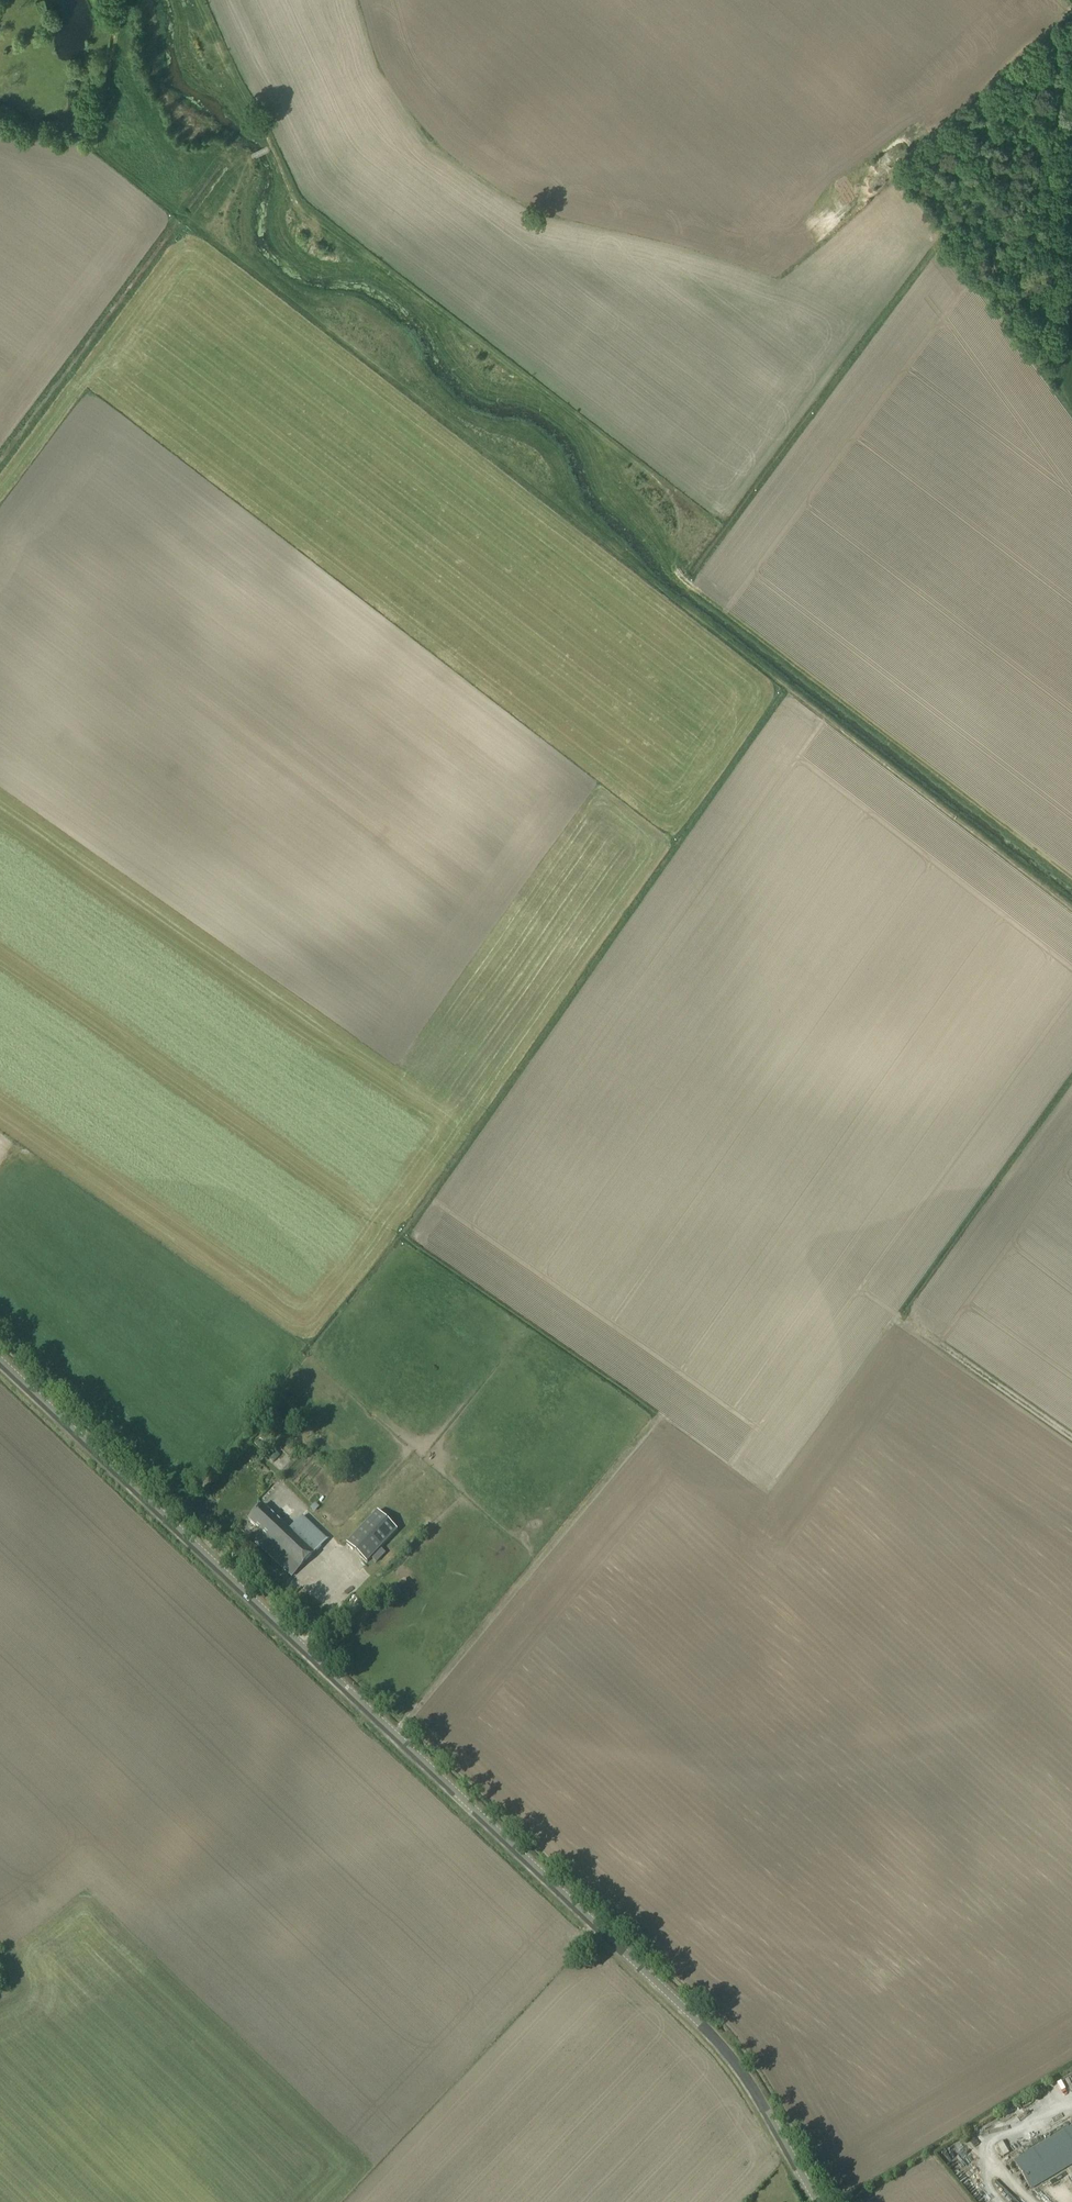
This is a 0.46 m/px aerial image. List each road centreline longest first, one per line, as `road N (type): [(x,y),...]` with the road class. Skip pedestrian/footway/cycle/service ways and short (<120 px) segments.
road 1 (tertiary): [(816,2201),(737,2062),(699,2021),(0,1364)]

